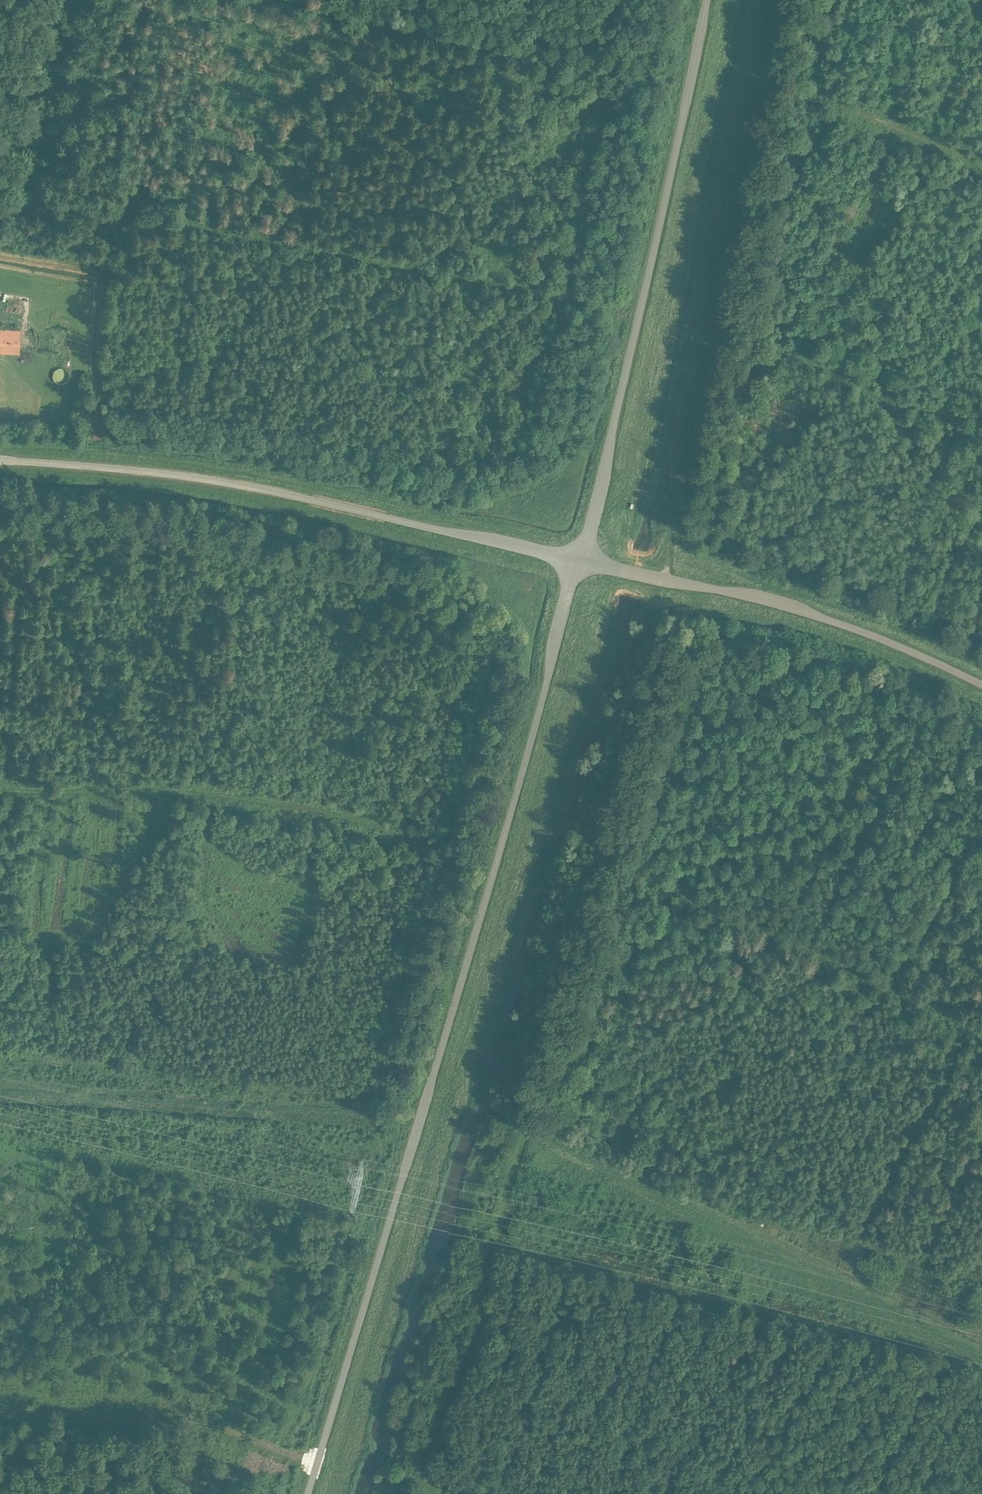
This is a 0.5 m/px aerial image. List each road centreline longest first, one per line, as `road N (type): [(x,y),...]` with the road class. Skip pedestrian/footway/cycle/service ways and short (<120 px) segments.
road 1 (track): [(694,585),(680,709),(571,1090),(561,1112),(525,1132),(981,1366)]
road 2 (unclassified): [(308,1493),(579,560)]
road 3 (unclassified): [(0,455),(225,473),(579,560)]
road 4 (track): [(778,0),(664,579)]
road 5 (unclassified): [(579,560),(706,0)]
road 6 (unclassified): [(579,560),(826,619),(981,685)]
road 7 (track): [(633,868),(981,1031)]
road 8 (track): [(981,165),(768,74)]

